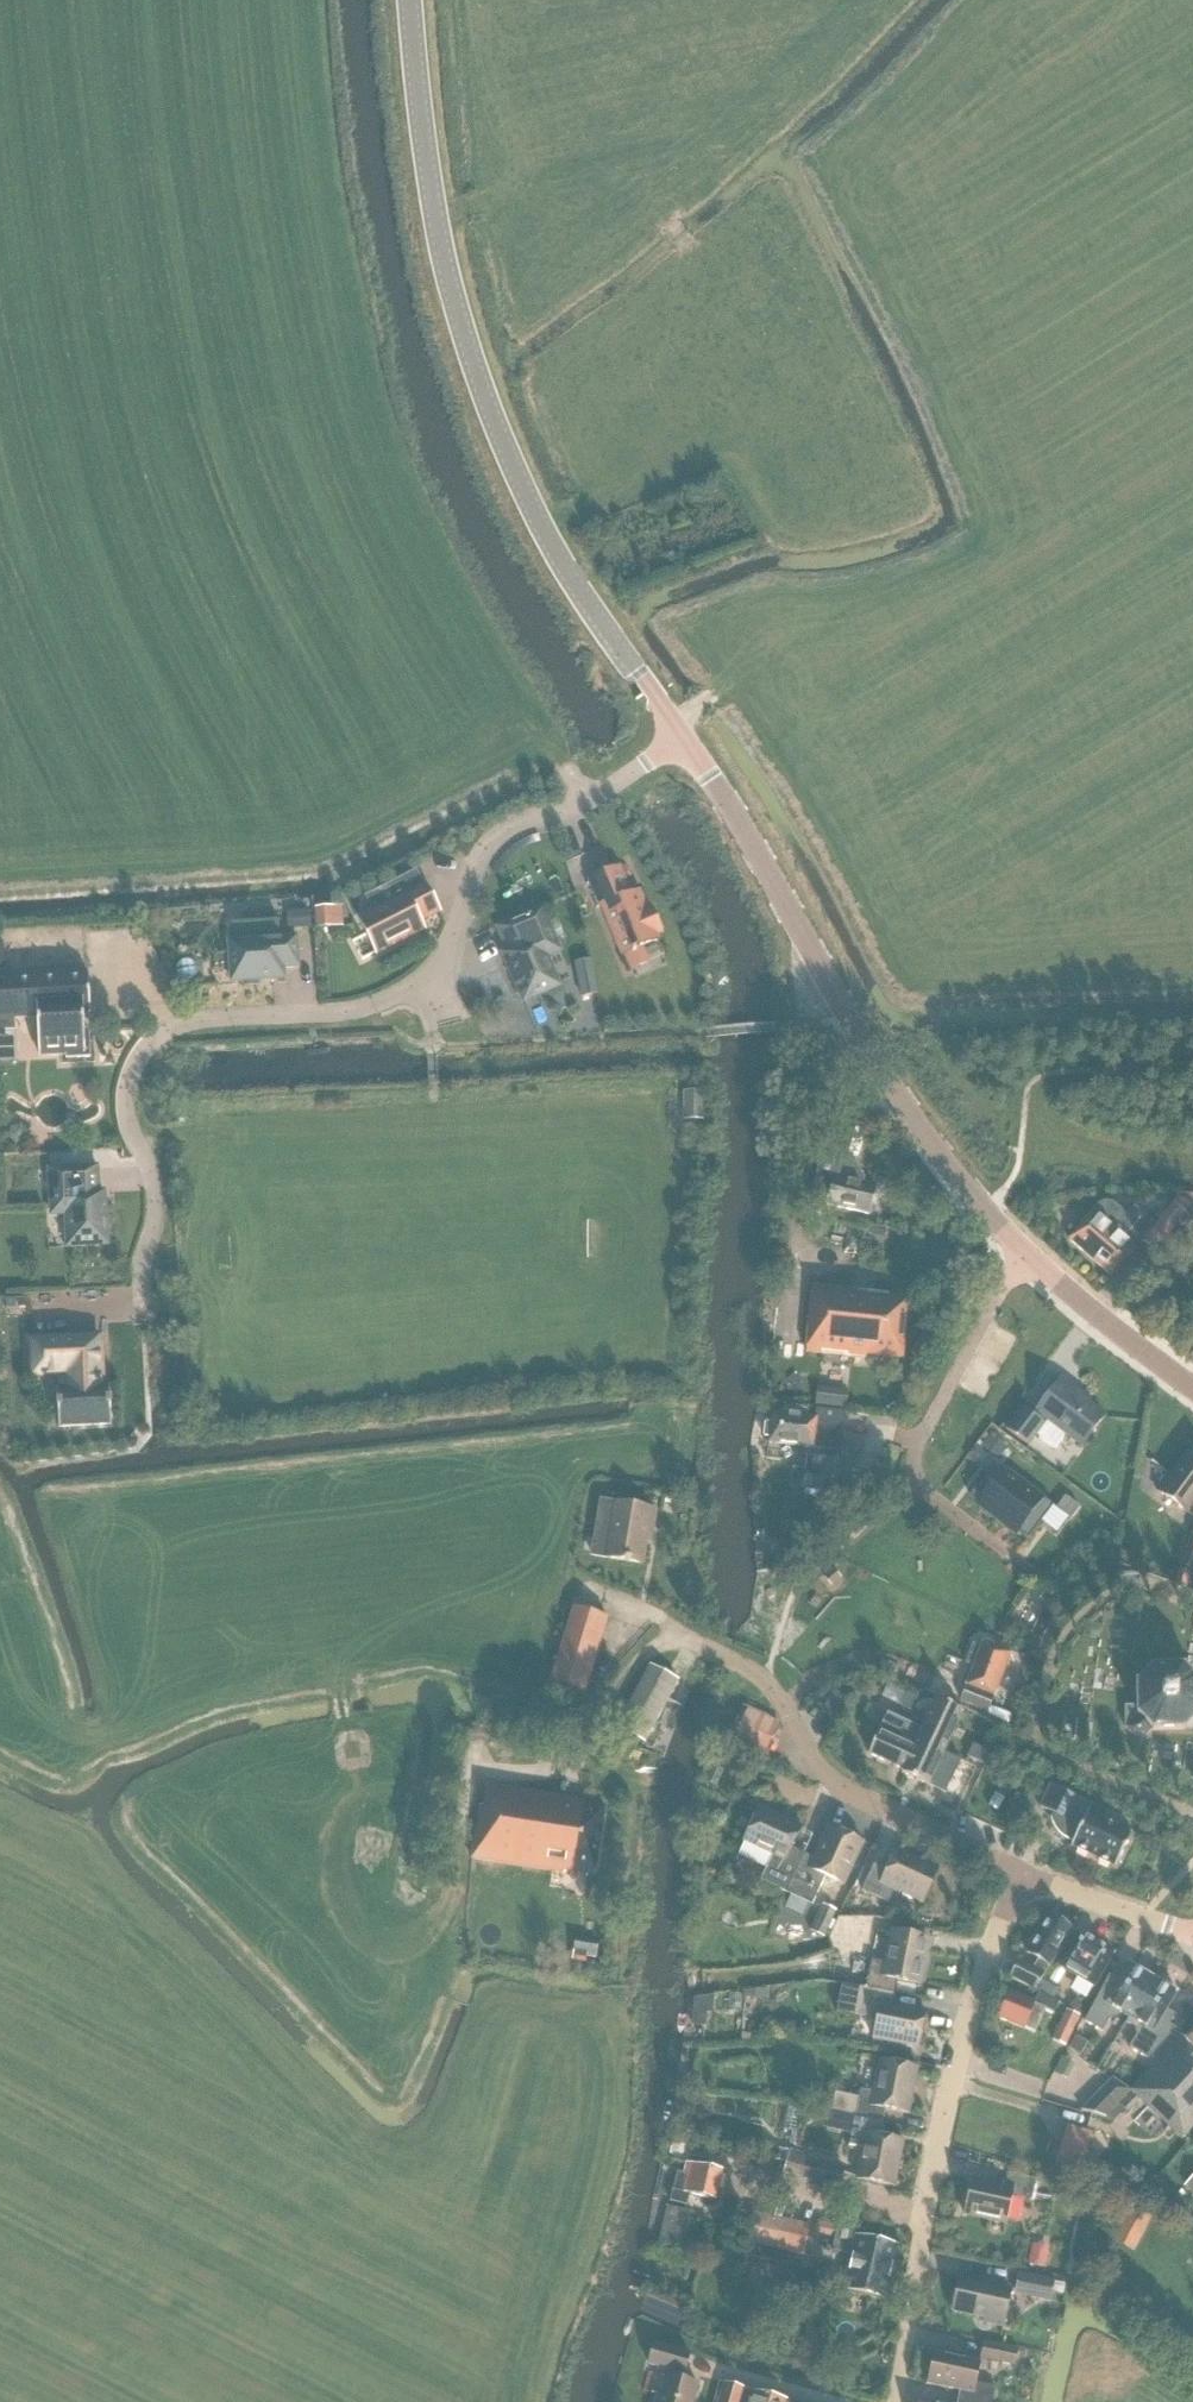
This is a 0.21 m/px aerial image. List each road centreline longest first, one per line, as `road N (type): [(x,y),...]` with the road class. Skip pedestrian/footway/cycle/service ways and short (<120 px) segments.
road 1 (residential): [(145,1320),(143,1264),(157,1215),(155,1178),(126,1111),(145,1053),(175,1027),(353,1011),(405,992),(443,960),(468,908),(473,871),(505,833),(557,819),(683,737)]
road 2 (tertiary): [(1192,1388),(1017,1246),(923,1138),(683,737)]
road 3 (tertiary): [(683,737),(551,542),(471,352),(426,163),(411,0)]
road 4 (unclassified): [(1022,1876),(836,1785),(763,1680),(625,1602)]
road 5 (unclassified): [(925,2227),(964,2025),(1022,1876)]
road 6 (unclassified): [(1192,1936),(1022,1876)]
road 7 (unclassified): [(893,2401),(925,2227)]
road 8 (unclassified): [(925,2227),(790,2185)]

